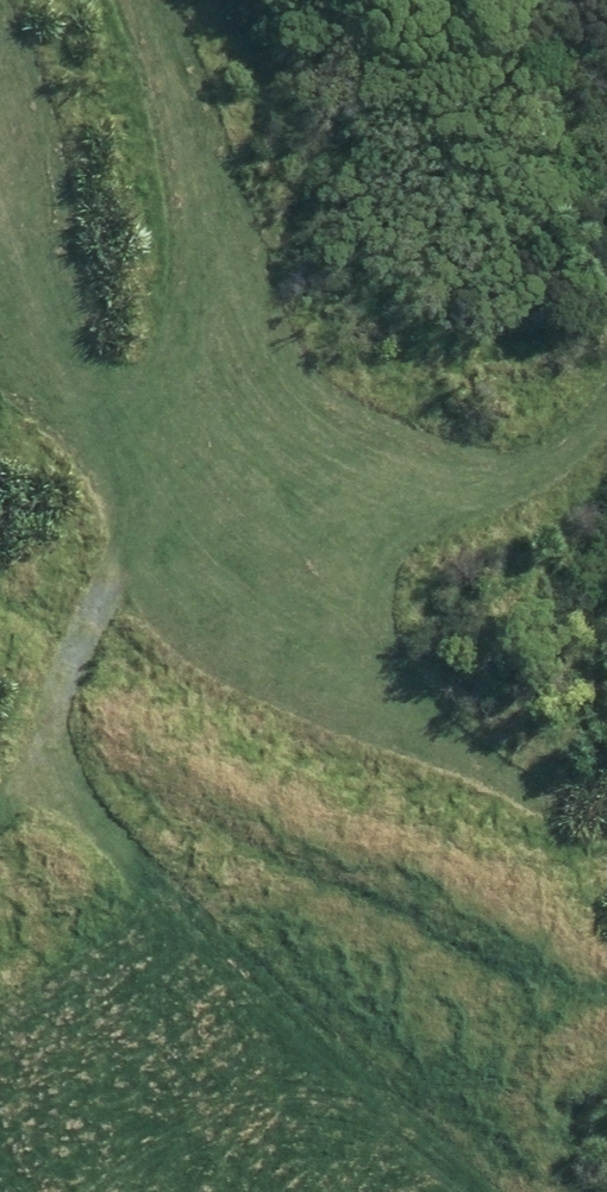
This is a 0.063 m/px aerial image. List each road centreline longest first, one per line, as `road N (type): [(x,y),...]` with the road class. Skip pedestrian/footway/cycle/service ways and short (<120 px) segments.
road 1 (track): [(132,0),(171,110),(208,262),(307,553),(416,711),(539,923),(541,1025),(507,1106),(495,1191)]
road 2 (track): [(416,711),(66,880),(0,940)]
road 3 (track): [(606,359),(580,403),(499,462),(307,553)]

